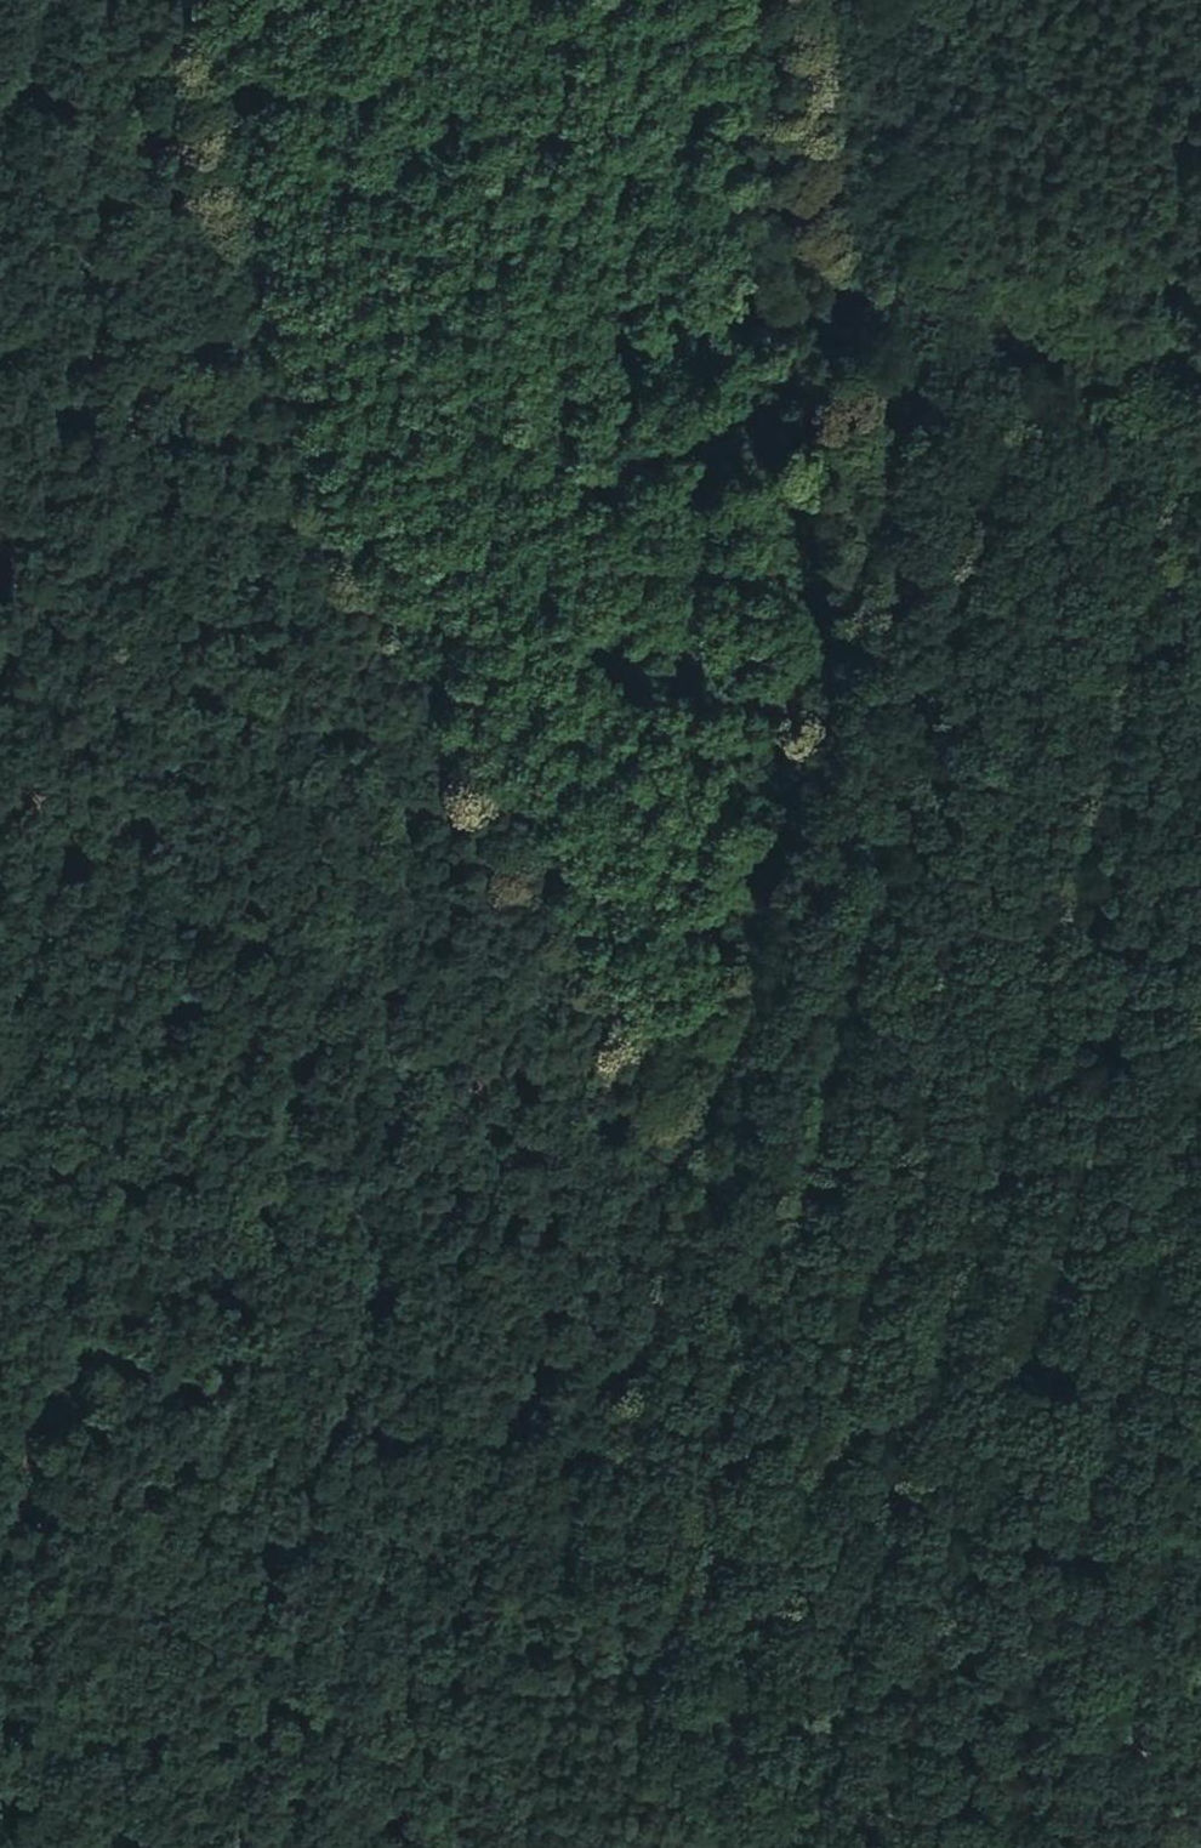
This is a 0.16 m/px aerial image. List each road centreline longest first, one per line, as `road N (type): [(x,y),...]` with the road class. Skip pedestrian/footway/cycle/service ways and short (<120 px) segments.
road 1 (track): [(0,600),(177,839),(262,1028),(544,1522),(741,1688),(903,1805),(1036,1847)]
road 2 (track): [(827,0),(835,120),(897,287),(1045,408),(1200,495)]

